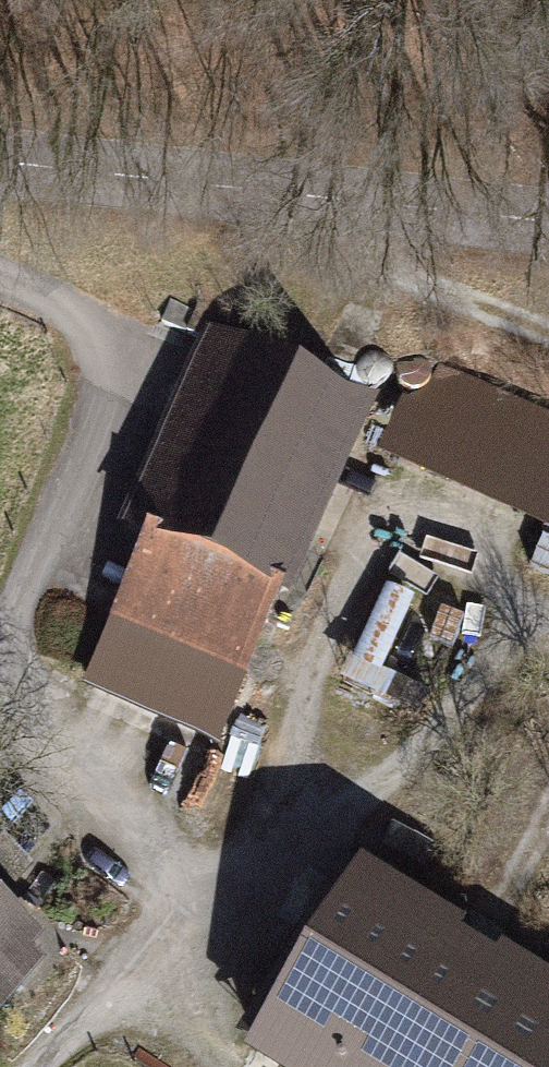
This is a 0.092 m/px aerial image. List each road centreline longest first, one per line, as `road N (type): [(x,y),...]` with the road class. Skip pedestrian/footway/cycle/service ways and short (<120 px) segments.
road 1 (secondary): [(0,155),(548,214)]
road 2 (track): [(29,1066),(203,864),(0,692)]
road 3 (track): [(0,283),(127,339),(0,670)]

